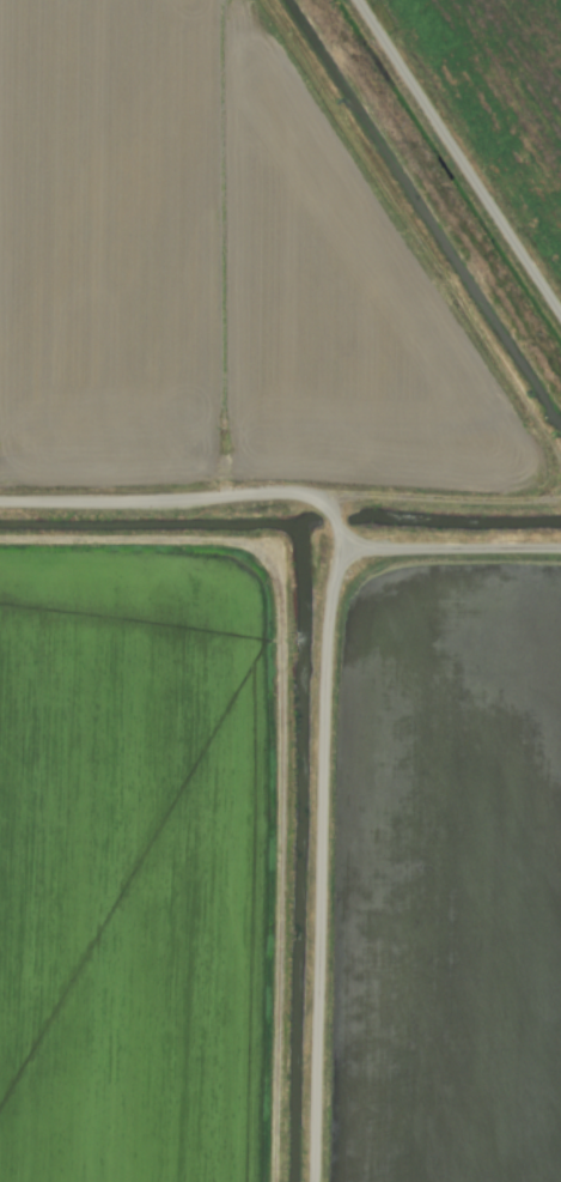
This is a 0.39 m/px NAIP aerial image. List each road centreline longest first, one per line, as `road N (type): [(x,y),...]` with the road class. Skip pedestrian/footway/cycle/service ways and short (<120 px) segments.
road 1 (track): [(319,1181),(325,737)]
road 2 (track): [(560,315),(357,0)]
road 3 (track): [(0,501),(304,493),(319,501),(348,541)]
road 4 (track): [(348,541),(560,546)]
road 5 (track): [(348,541),(336,574),(325,737)]

